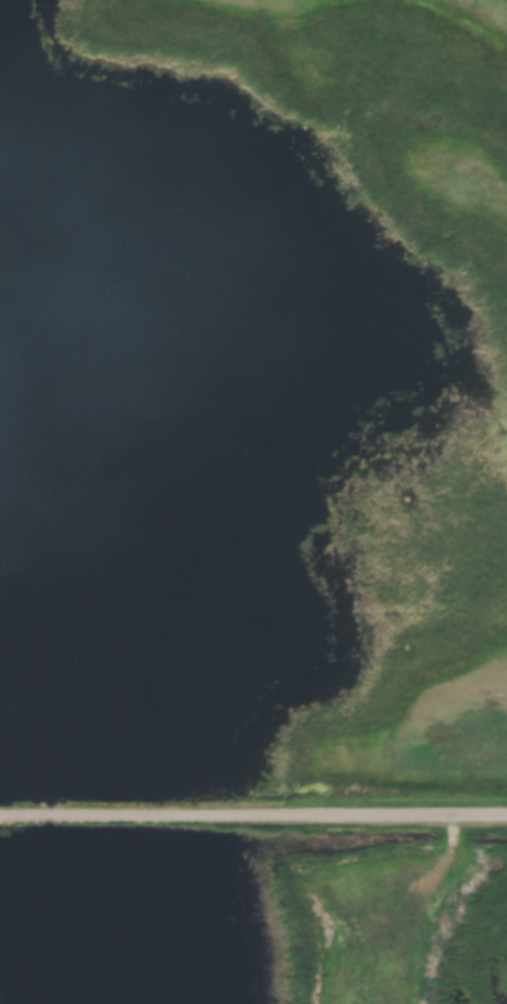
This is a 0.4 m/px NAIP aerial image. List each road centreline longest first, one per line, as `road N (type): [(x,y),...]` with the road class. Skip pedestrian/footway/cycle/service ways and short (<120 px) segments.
road 1 (residential): [(506,816),(0,817)]

